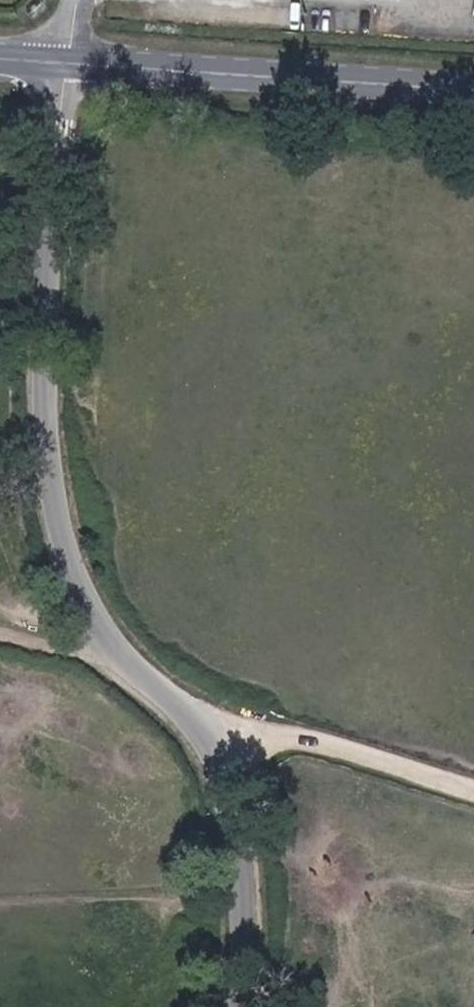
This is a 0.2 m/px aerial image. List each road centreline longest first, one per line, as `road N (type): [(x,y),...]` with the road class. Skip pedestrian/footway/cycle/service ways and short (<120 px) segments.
road 1 (residential): [(75,65),(52,287),(55,495),(86,592),(127,660),(232,744)]
road 2 (secondary): [(473,91),(75,65)]
road 3 (residential): [(232,744),(247,797),(246,1006)]
road 4 (unclassified): [(232,744),(329,744),(473,790)]

